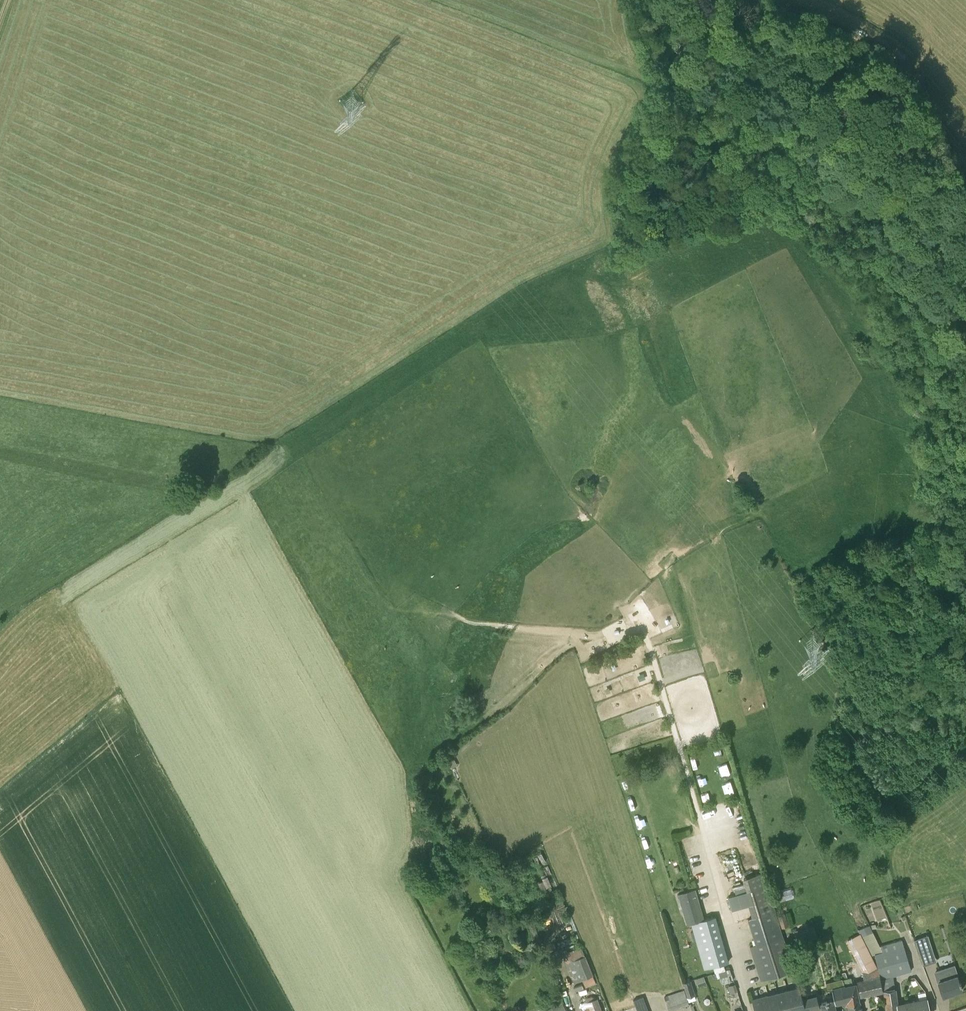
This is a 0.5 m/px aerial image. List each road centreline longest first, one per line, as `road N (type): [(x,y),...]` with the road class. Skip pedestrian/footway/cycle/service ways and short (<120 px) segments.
road 1 (track): [(965,154),(871,50),(760,0)]

